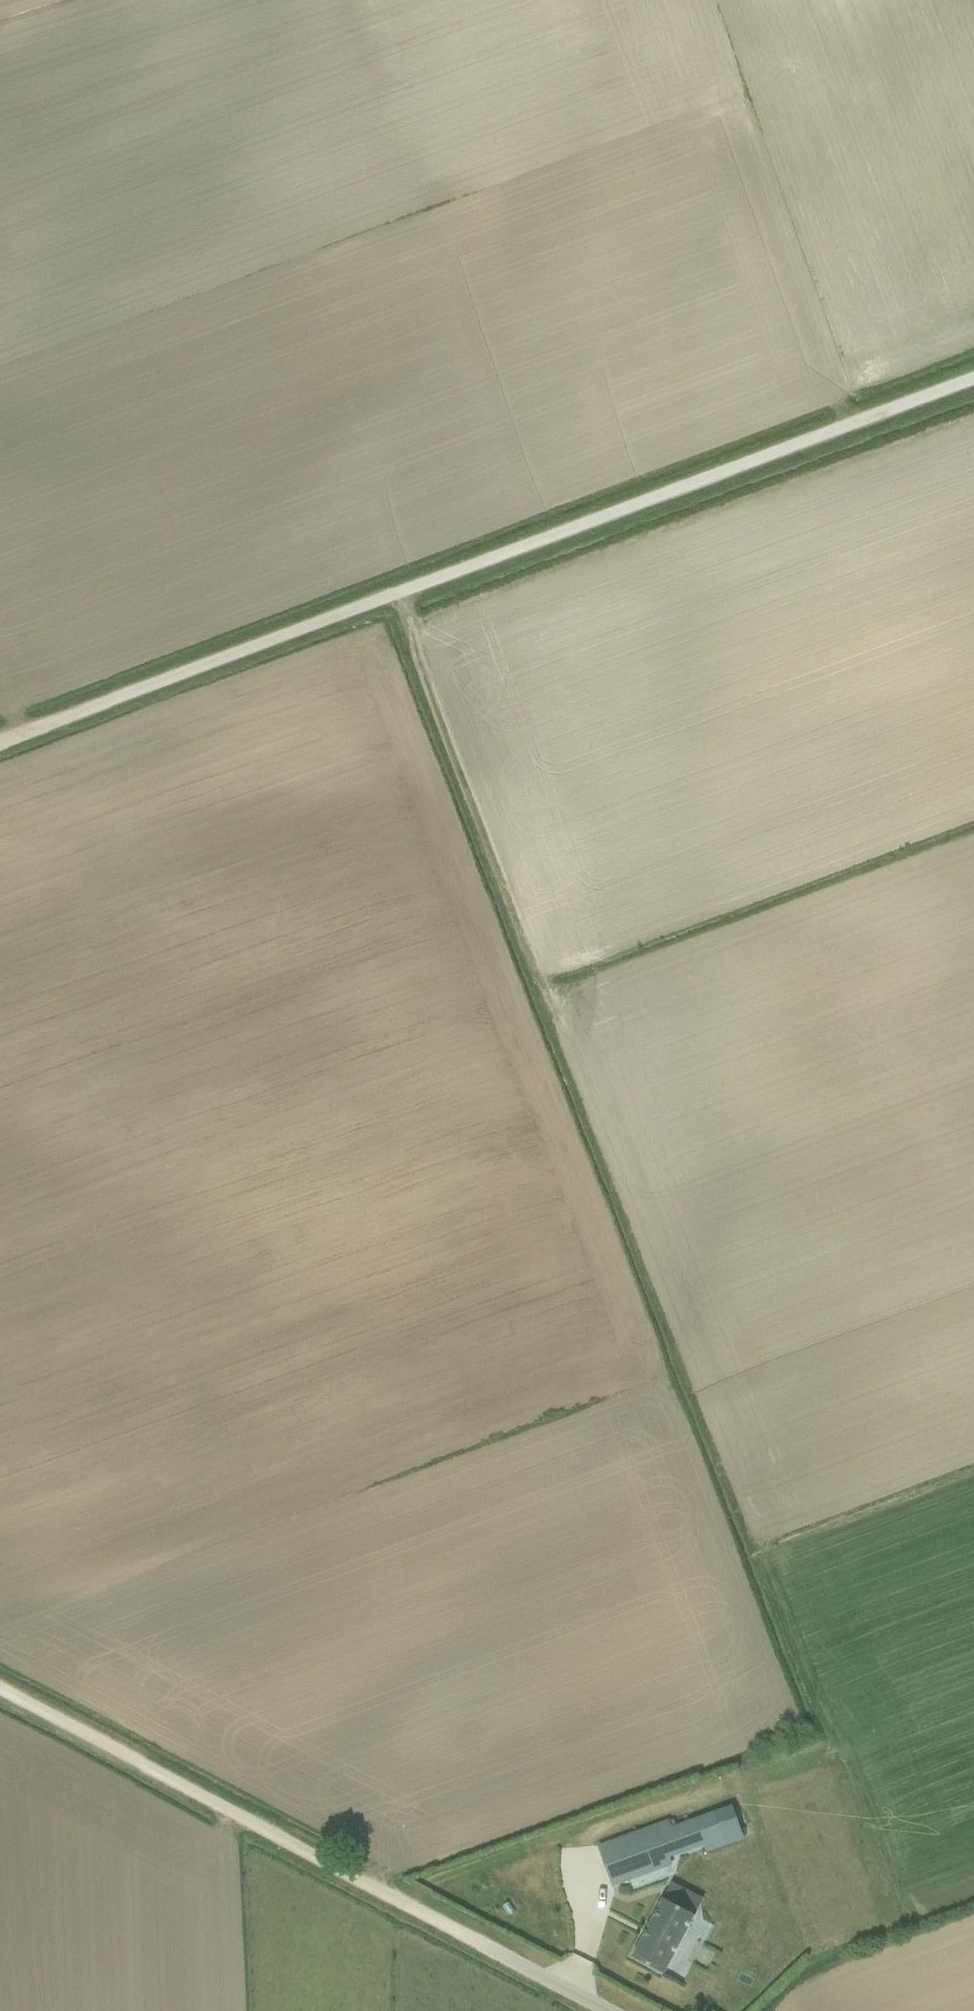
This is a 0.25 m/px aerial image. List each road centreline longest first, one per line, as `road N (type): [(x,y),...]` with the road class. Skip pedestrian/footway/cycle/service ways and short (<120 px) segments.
road 1 (track): [(0,742),(973,379)]
road 2 (track): [(481,1945),(0,1687)]
road 3 (unclassified): [(606,2010),(481,1945)]

